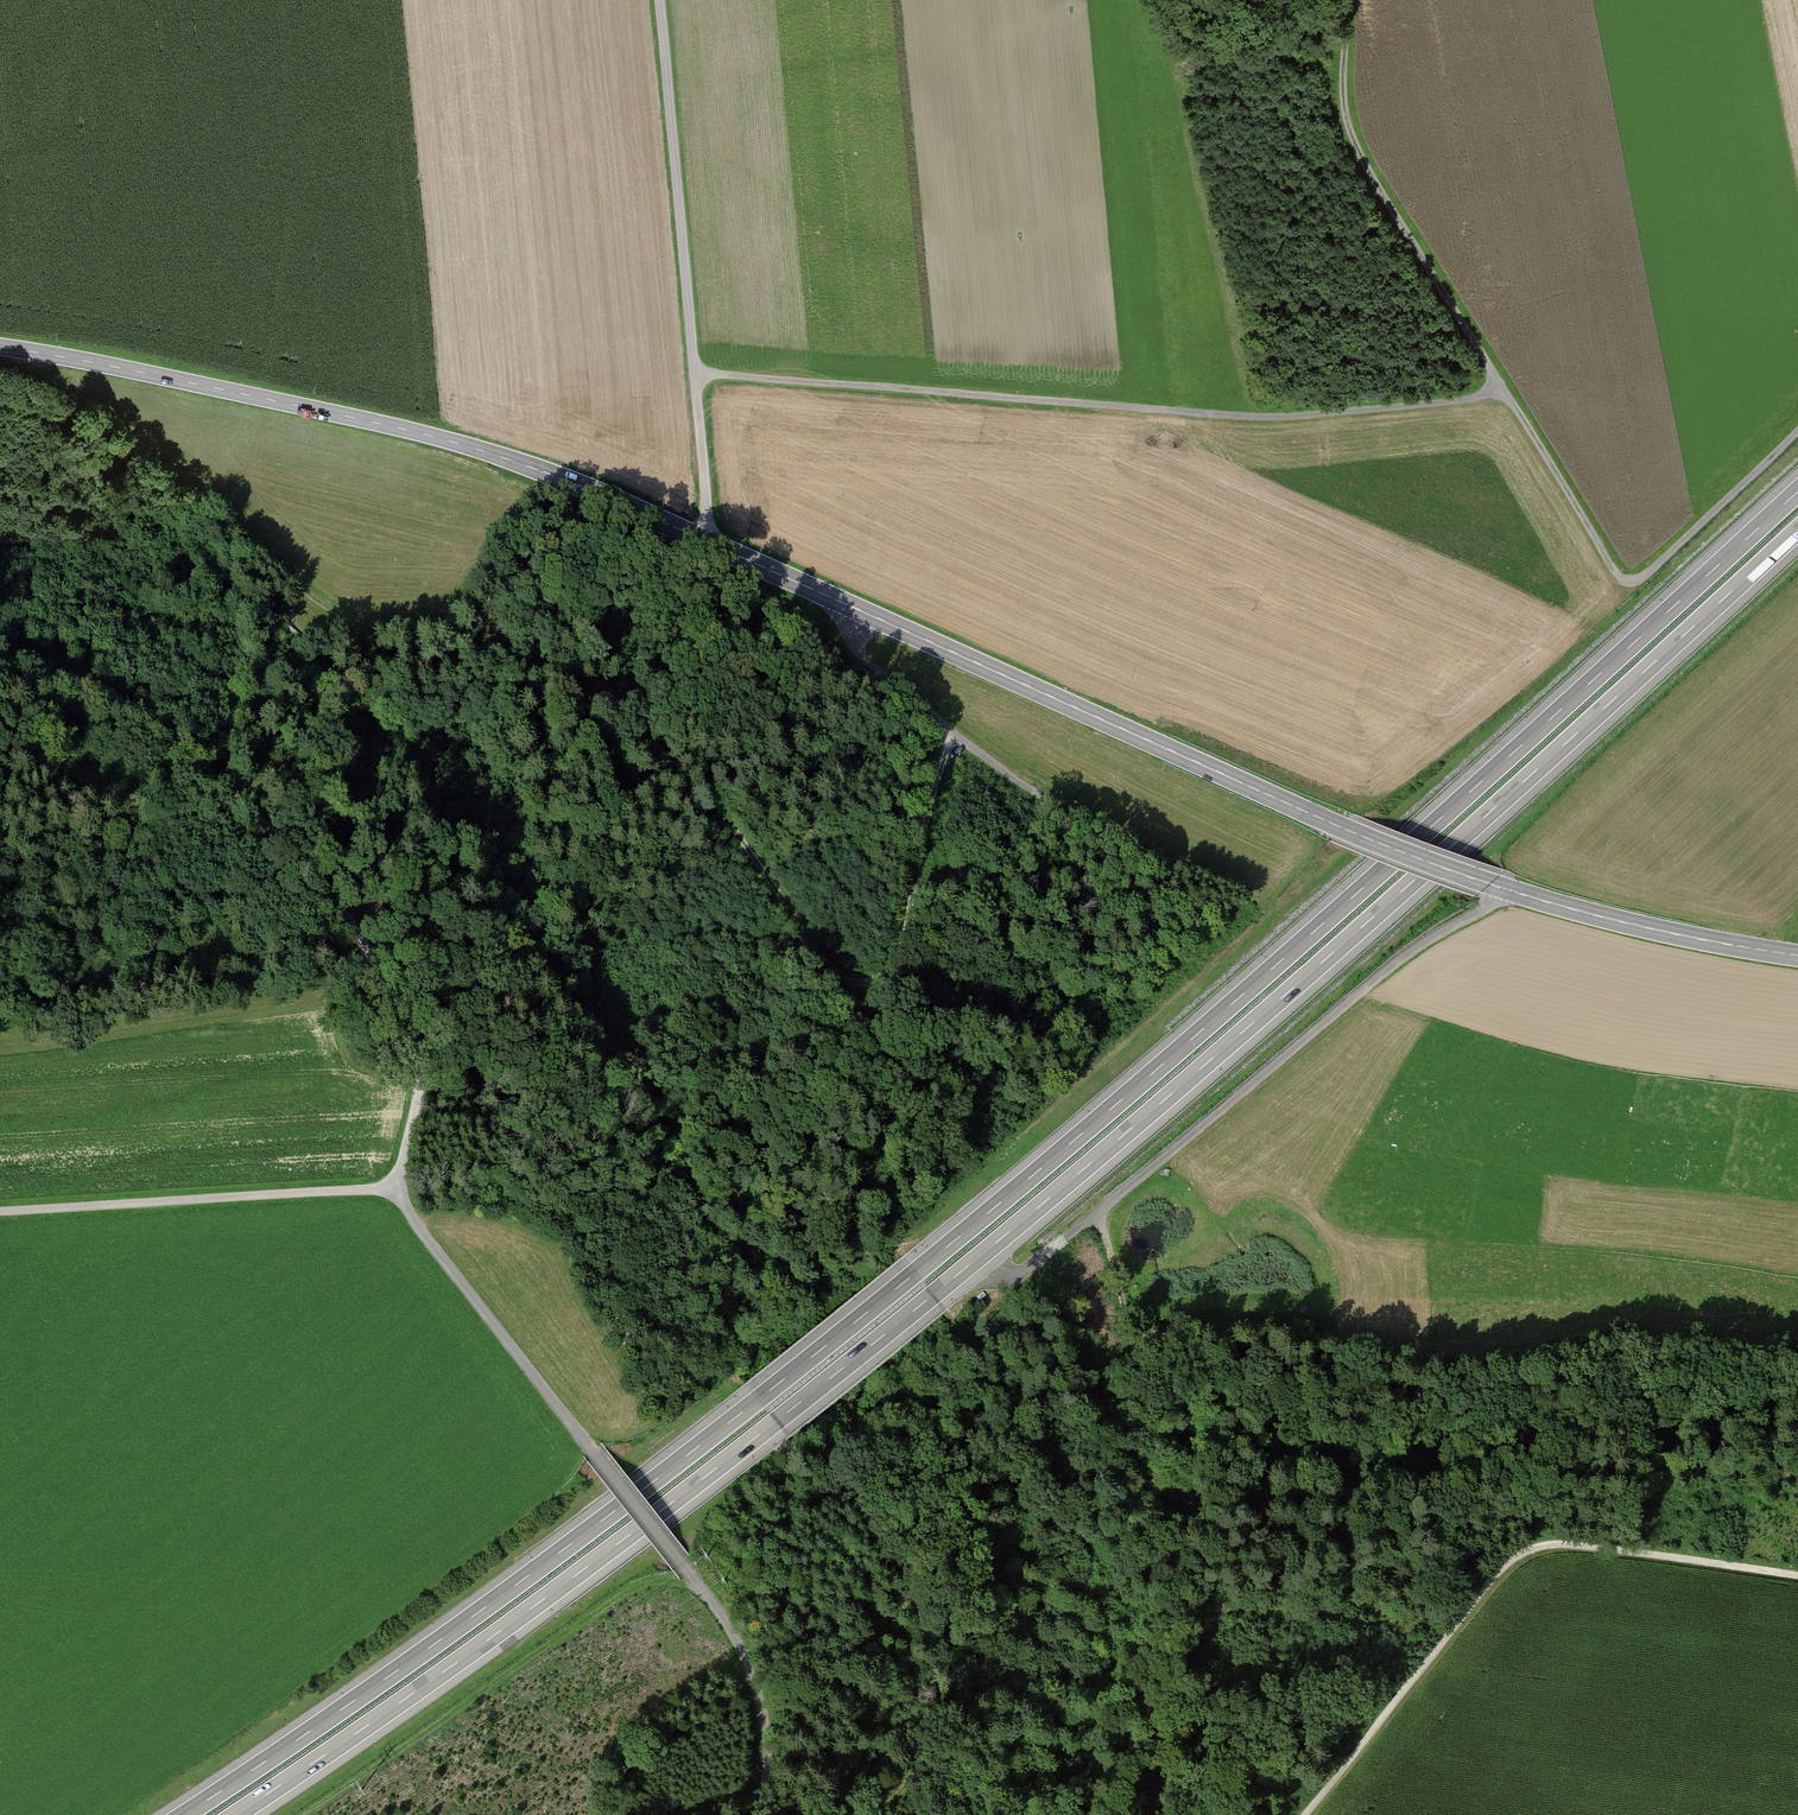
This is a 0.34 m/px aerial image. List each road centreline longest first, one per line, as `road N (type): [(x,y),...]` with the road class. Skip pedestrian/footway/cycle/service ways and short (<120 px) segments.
road 1 (motorway): [(1797,491),(1331,916),(916,1273),(545,1563),(184,1814)]
road 2 (motorway): [(235,1814),(607,1552),(933,1295),(1357,931),(1797,530)]
road 3 (primary): [(1797,955),(1633,925),(1397,850),(636,510),(463,445),(0,347)]
road 4 (track): [(25,350),(322,602),(518,664),(674,750),(828,968),(864,986),(892,971),(909,933),(947,730),(869,663),(857,638),(855,607)]
road 5 (track): [(1516,894),(1411,951),(1100,1212),(1127,1323),(1241,1328),(1422,1357),(1507,1358),(1616,1340),(1702,1339),(1765,1351),(1797,1343)]
road 6 (track): [(0,661),(107,698),(152,723),(323,884),(416,1038),(418,1087),(393,1190),(0,1211)]
road 7 (track): [(1346,0),(1343,88),(1355,144),(1615,574),(1632,583),(1645,577),(1797,433)]
road 8 (track): [(696,373),(1242,417),(1500,393)]
road 9 (track): [(759,1814),(767,1782),(765,1722),(734,1629),(393,1190)]
road 10 (track): [(1314,1814),(1497,1572),(1526,1549),(1609,1547),(1797,1576)]
road 11 (track): [(712,543),(660,0)]
road 12 (track): [(947,730),(1111,841)]

